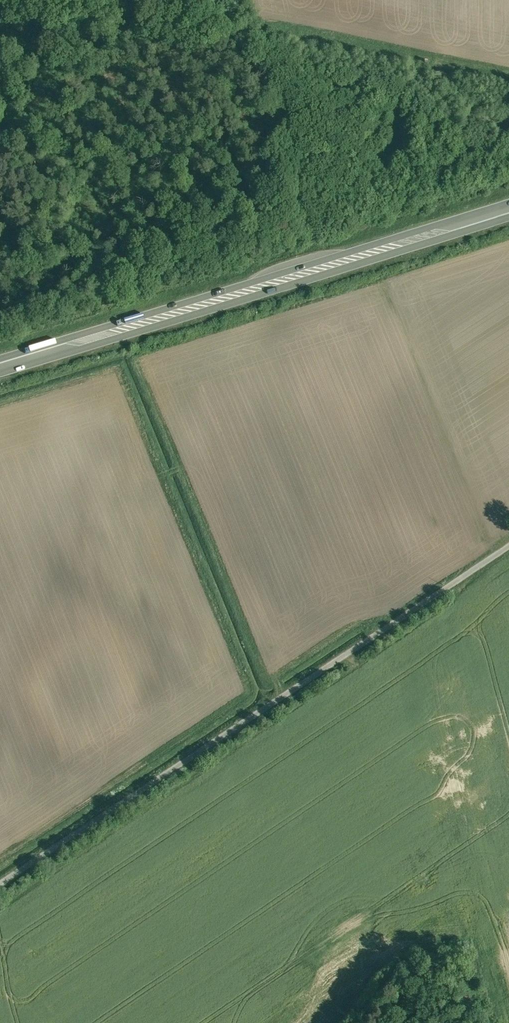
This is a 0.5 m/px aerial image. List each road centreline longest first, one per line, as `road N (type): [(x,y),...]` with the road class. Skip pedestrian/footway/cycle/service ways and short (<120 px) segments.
road 1 (unclassified): [(0,886),(508,545)]
road 2 (trunk): [(508,209),(78,338)]

